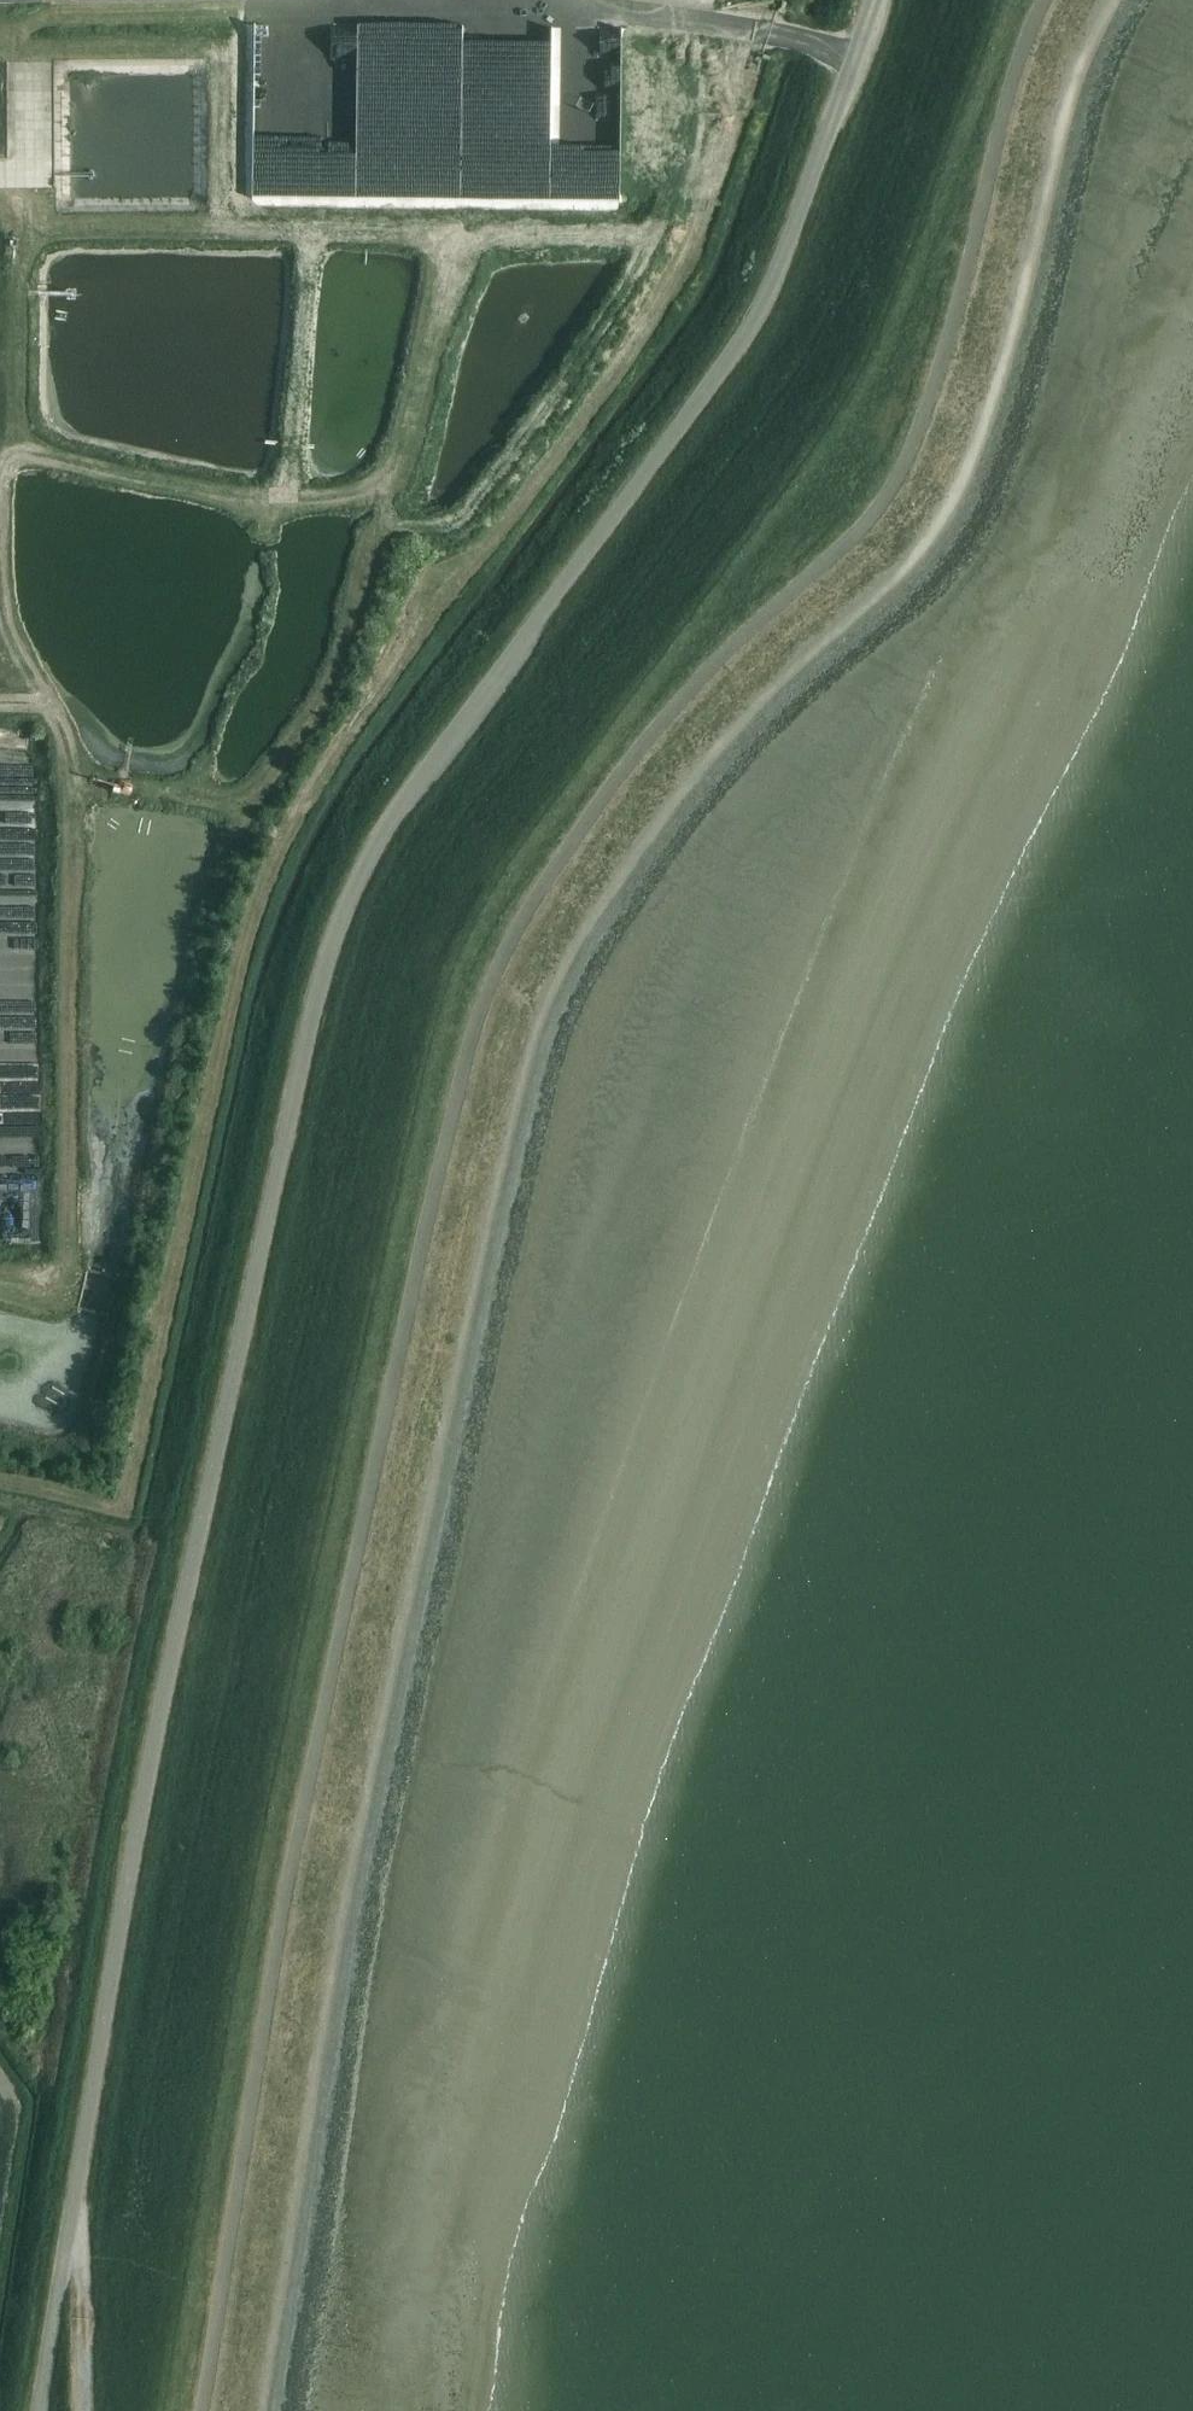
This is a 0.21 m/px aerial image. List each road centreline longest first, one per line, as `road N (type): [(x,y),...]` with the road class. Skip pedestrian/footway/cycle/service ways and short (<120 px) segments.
road 1 (unclassified): [(38,2410),(161,1701),(330,911),(431,736),(748,313),(864,0)]

